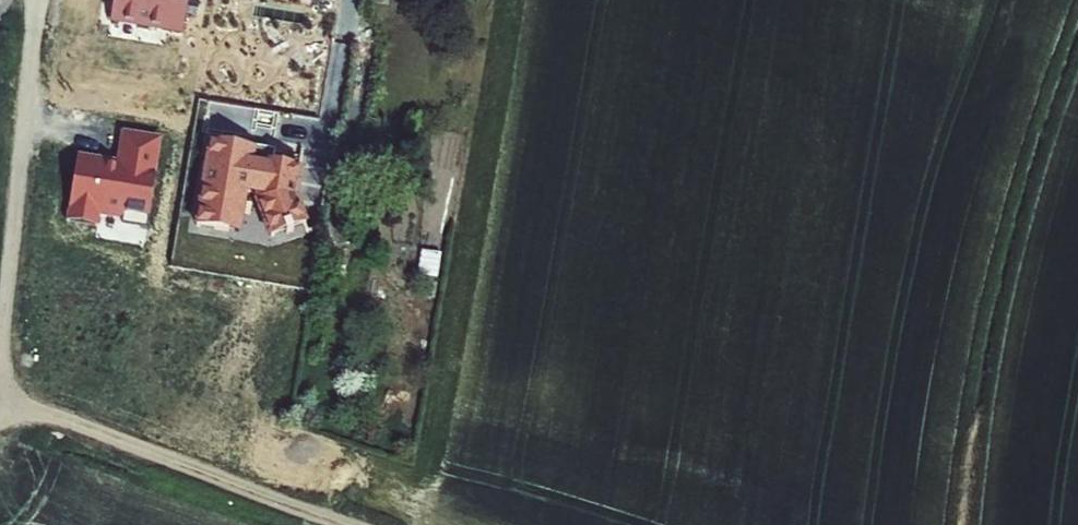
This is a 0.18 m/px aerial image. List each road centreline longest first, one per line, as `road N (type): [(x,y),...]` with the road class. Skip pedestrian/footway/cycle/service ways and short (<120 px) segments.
road 1 (track): [(36,0),(0,375)]
road 2 (track): [(0,402),(349,524)]

